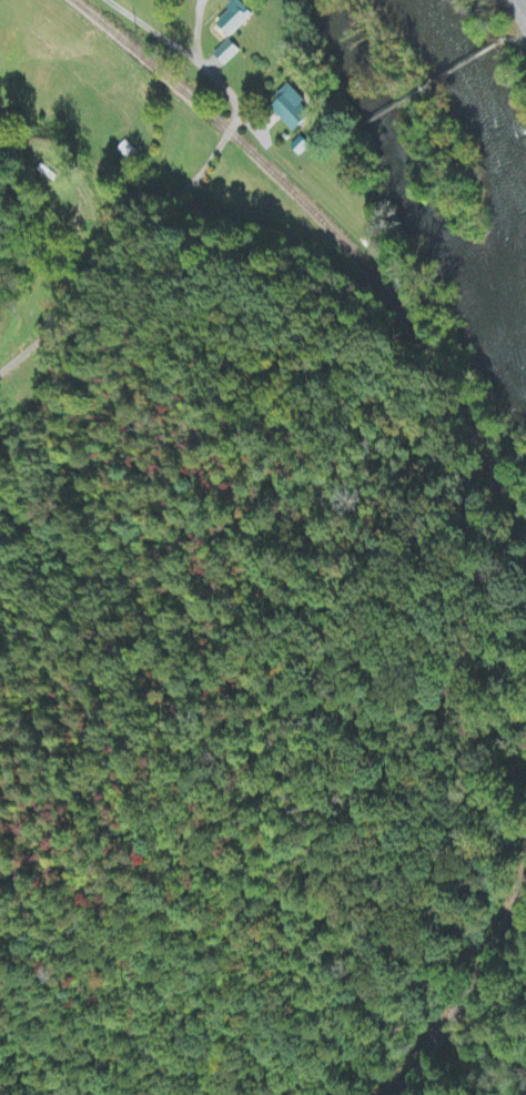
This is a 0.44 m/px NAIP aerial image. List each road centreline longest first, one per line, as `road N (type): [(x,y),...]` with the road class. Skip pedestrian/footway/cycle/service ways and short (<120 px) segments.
road 1 (residential): [(0,370),(43,334),(121,229),(194,181),(234,121),(225,88),(111,0)]

